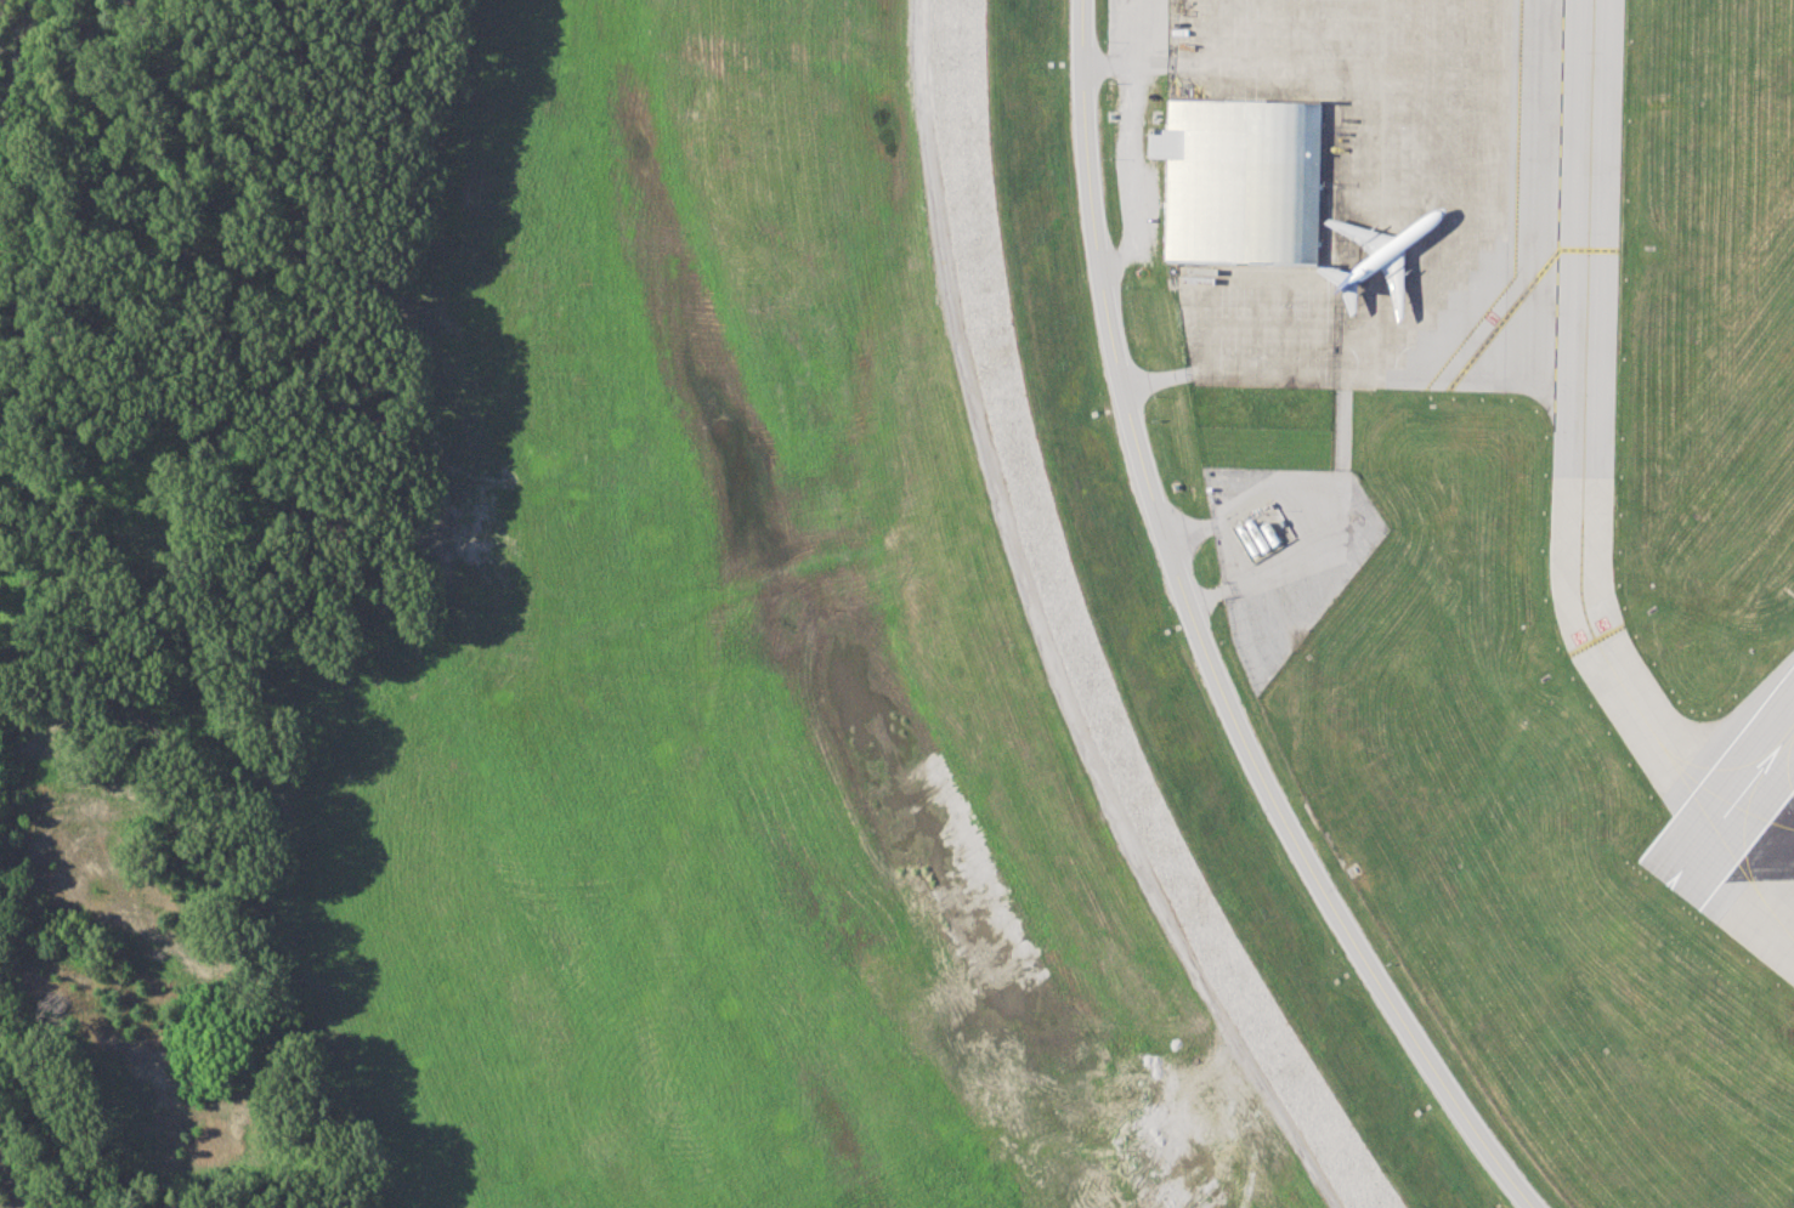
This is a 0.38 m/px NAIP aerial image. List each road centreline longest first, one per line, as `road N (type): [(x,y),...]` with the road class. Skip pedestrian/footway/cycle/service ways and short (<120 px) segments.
road 1 (residential): [(1534,1207),(1370,972),(1253,766),(1190,602),(1141,450),(1091,204),(1080,0)]

